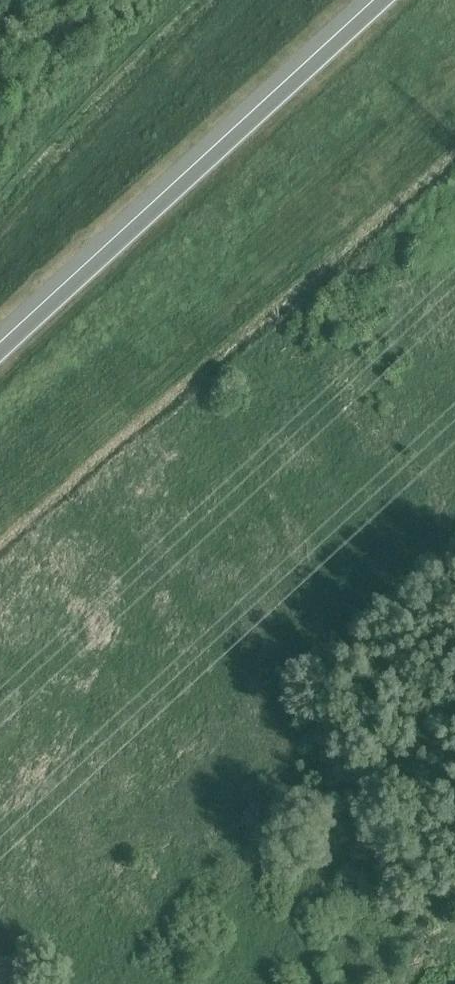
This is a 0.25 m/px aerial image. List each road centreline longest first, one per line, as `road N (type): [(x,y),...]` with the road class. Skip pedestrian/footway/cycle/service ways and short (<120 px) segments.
road 1 (motorway): [(381,0),(0,350)]

